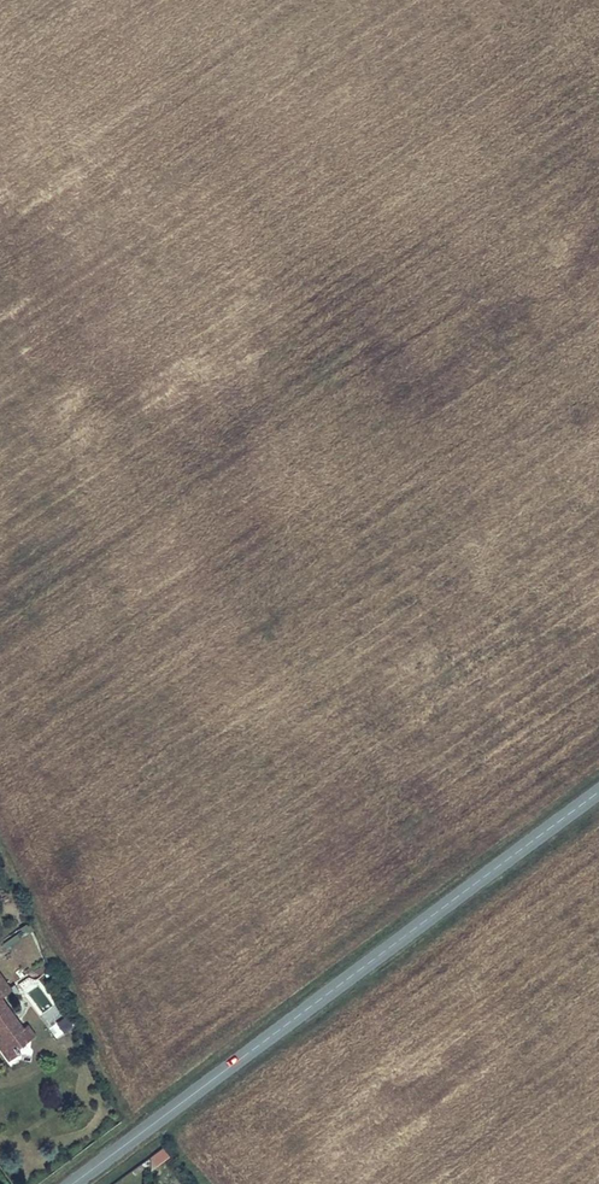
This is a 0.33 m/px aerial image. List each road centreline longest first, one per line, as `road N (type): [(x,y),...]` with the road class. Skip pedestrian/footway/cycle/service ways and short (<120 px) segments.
road 1 (tertiary): [(598,792),(73,1183)]

